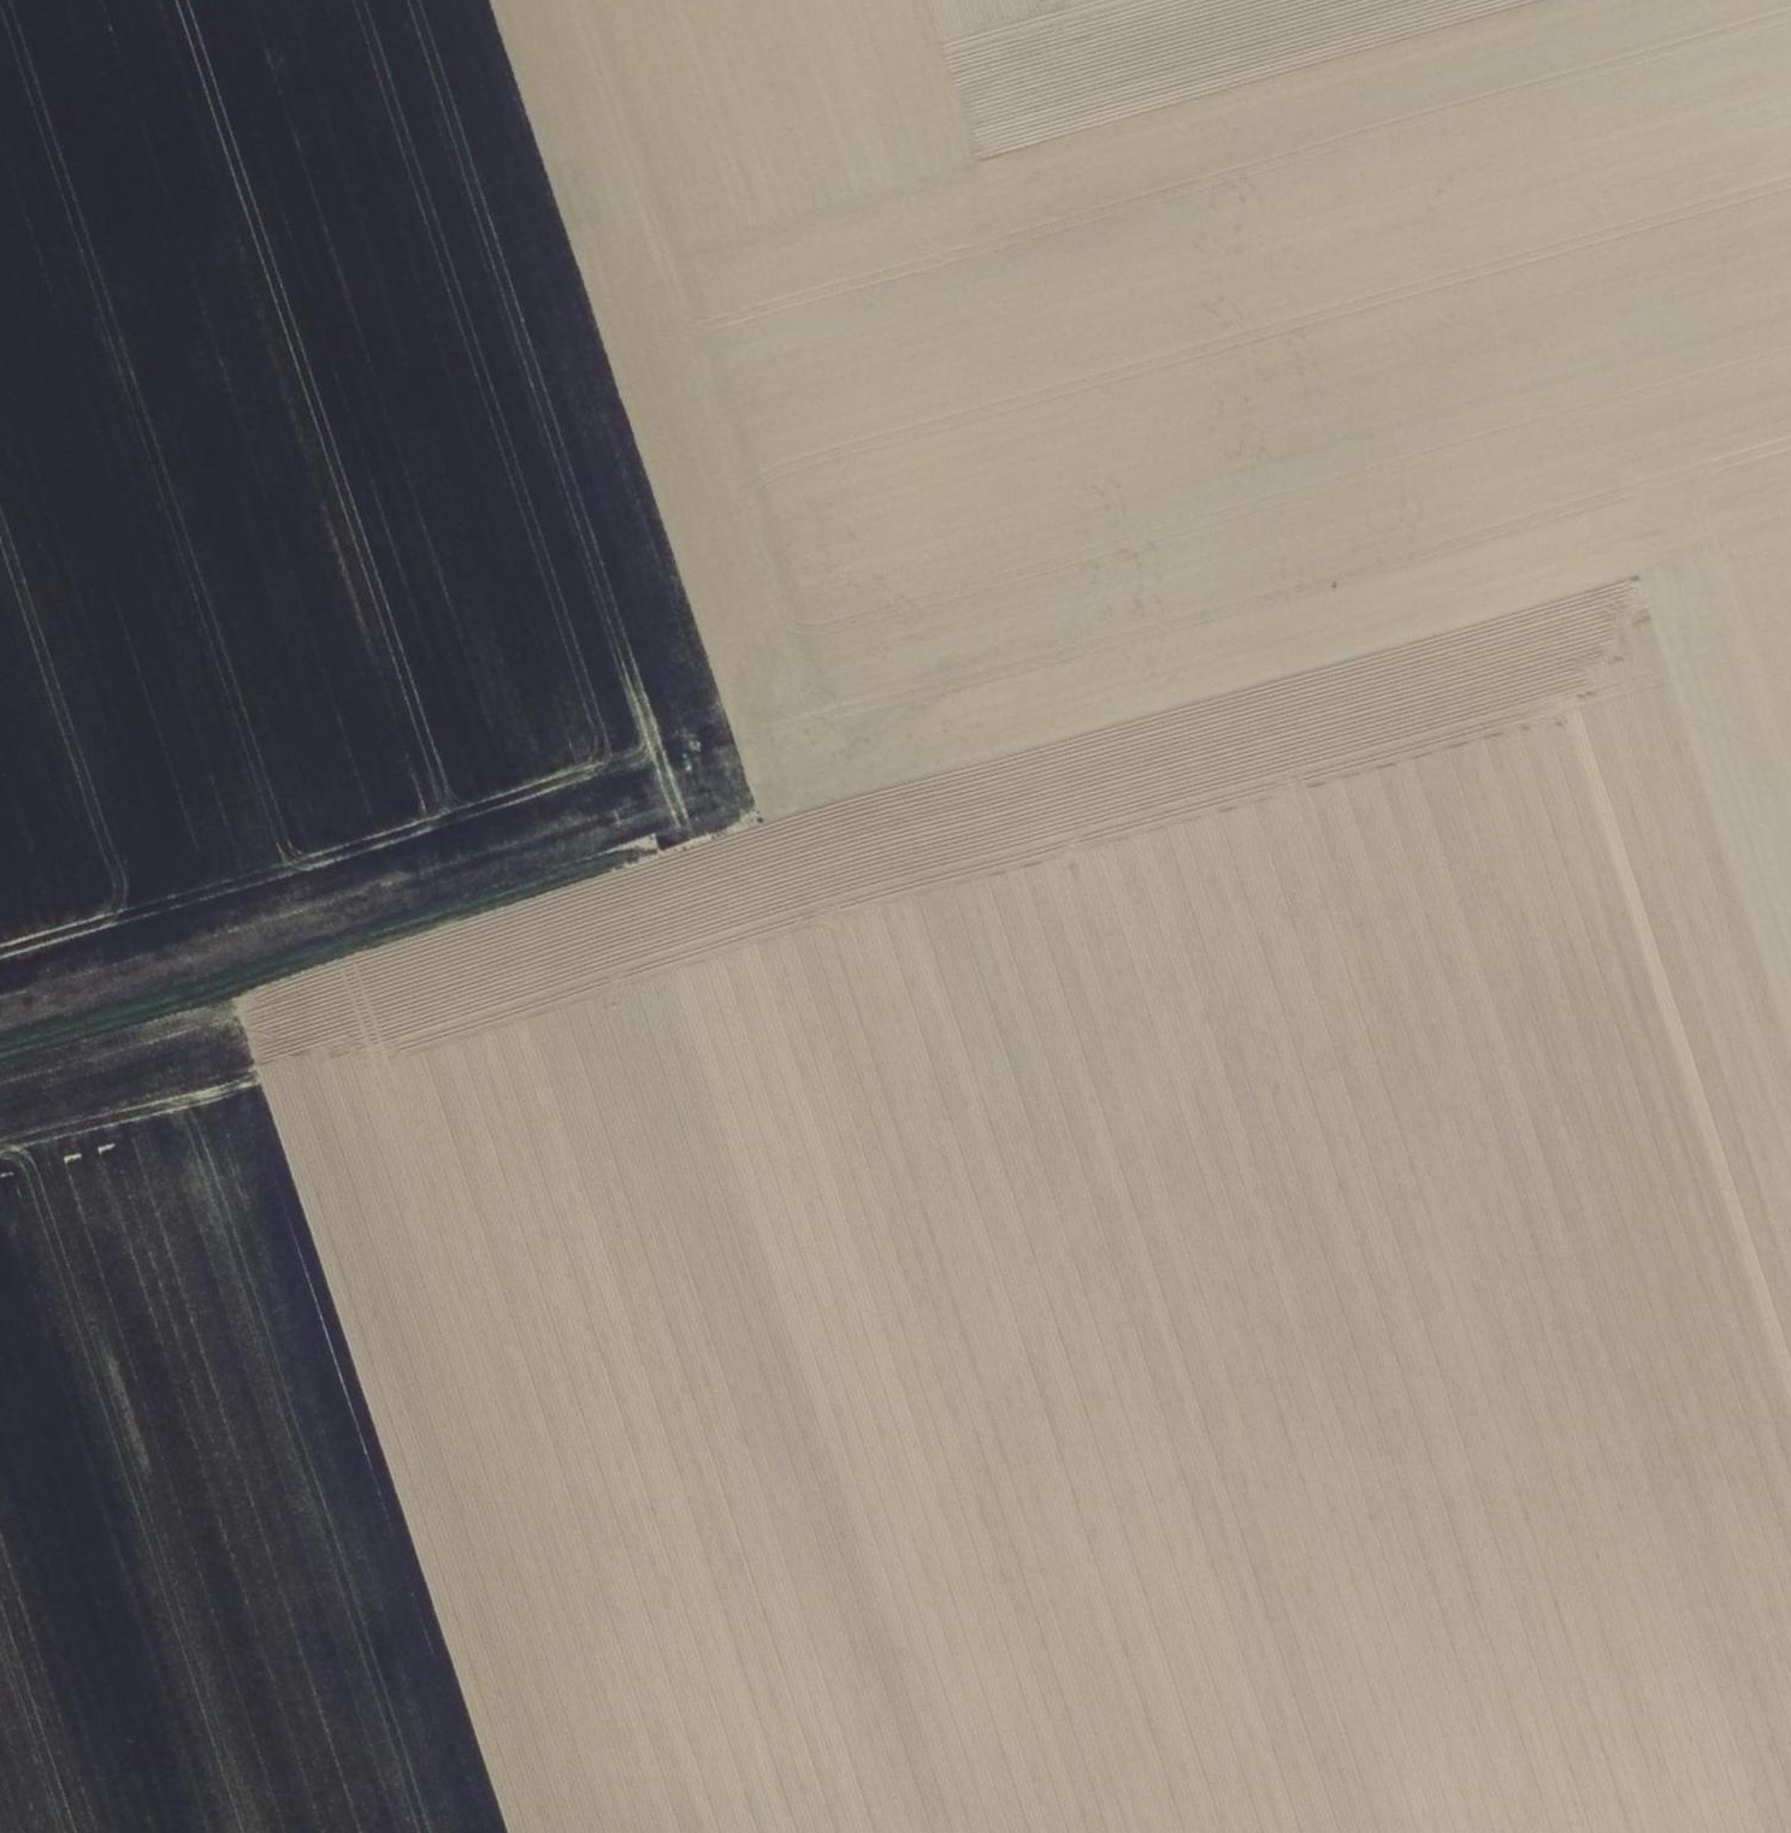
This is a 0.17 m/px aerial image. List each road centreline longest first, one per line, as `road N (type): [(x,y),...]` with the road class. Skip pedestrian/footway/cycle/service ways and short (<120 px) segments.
road 1 (track): [(0,1046),(226,982)]

